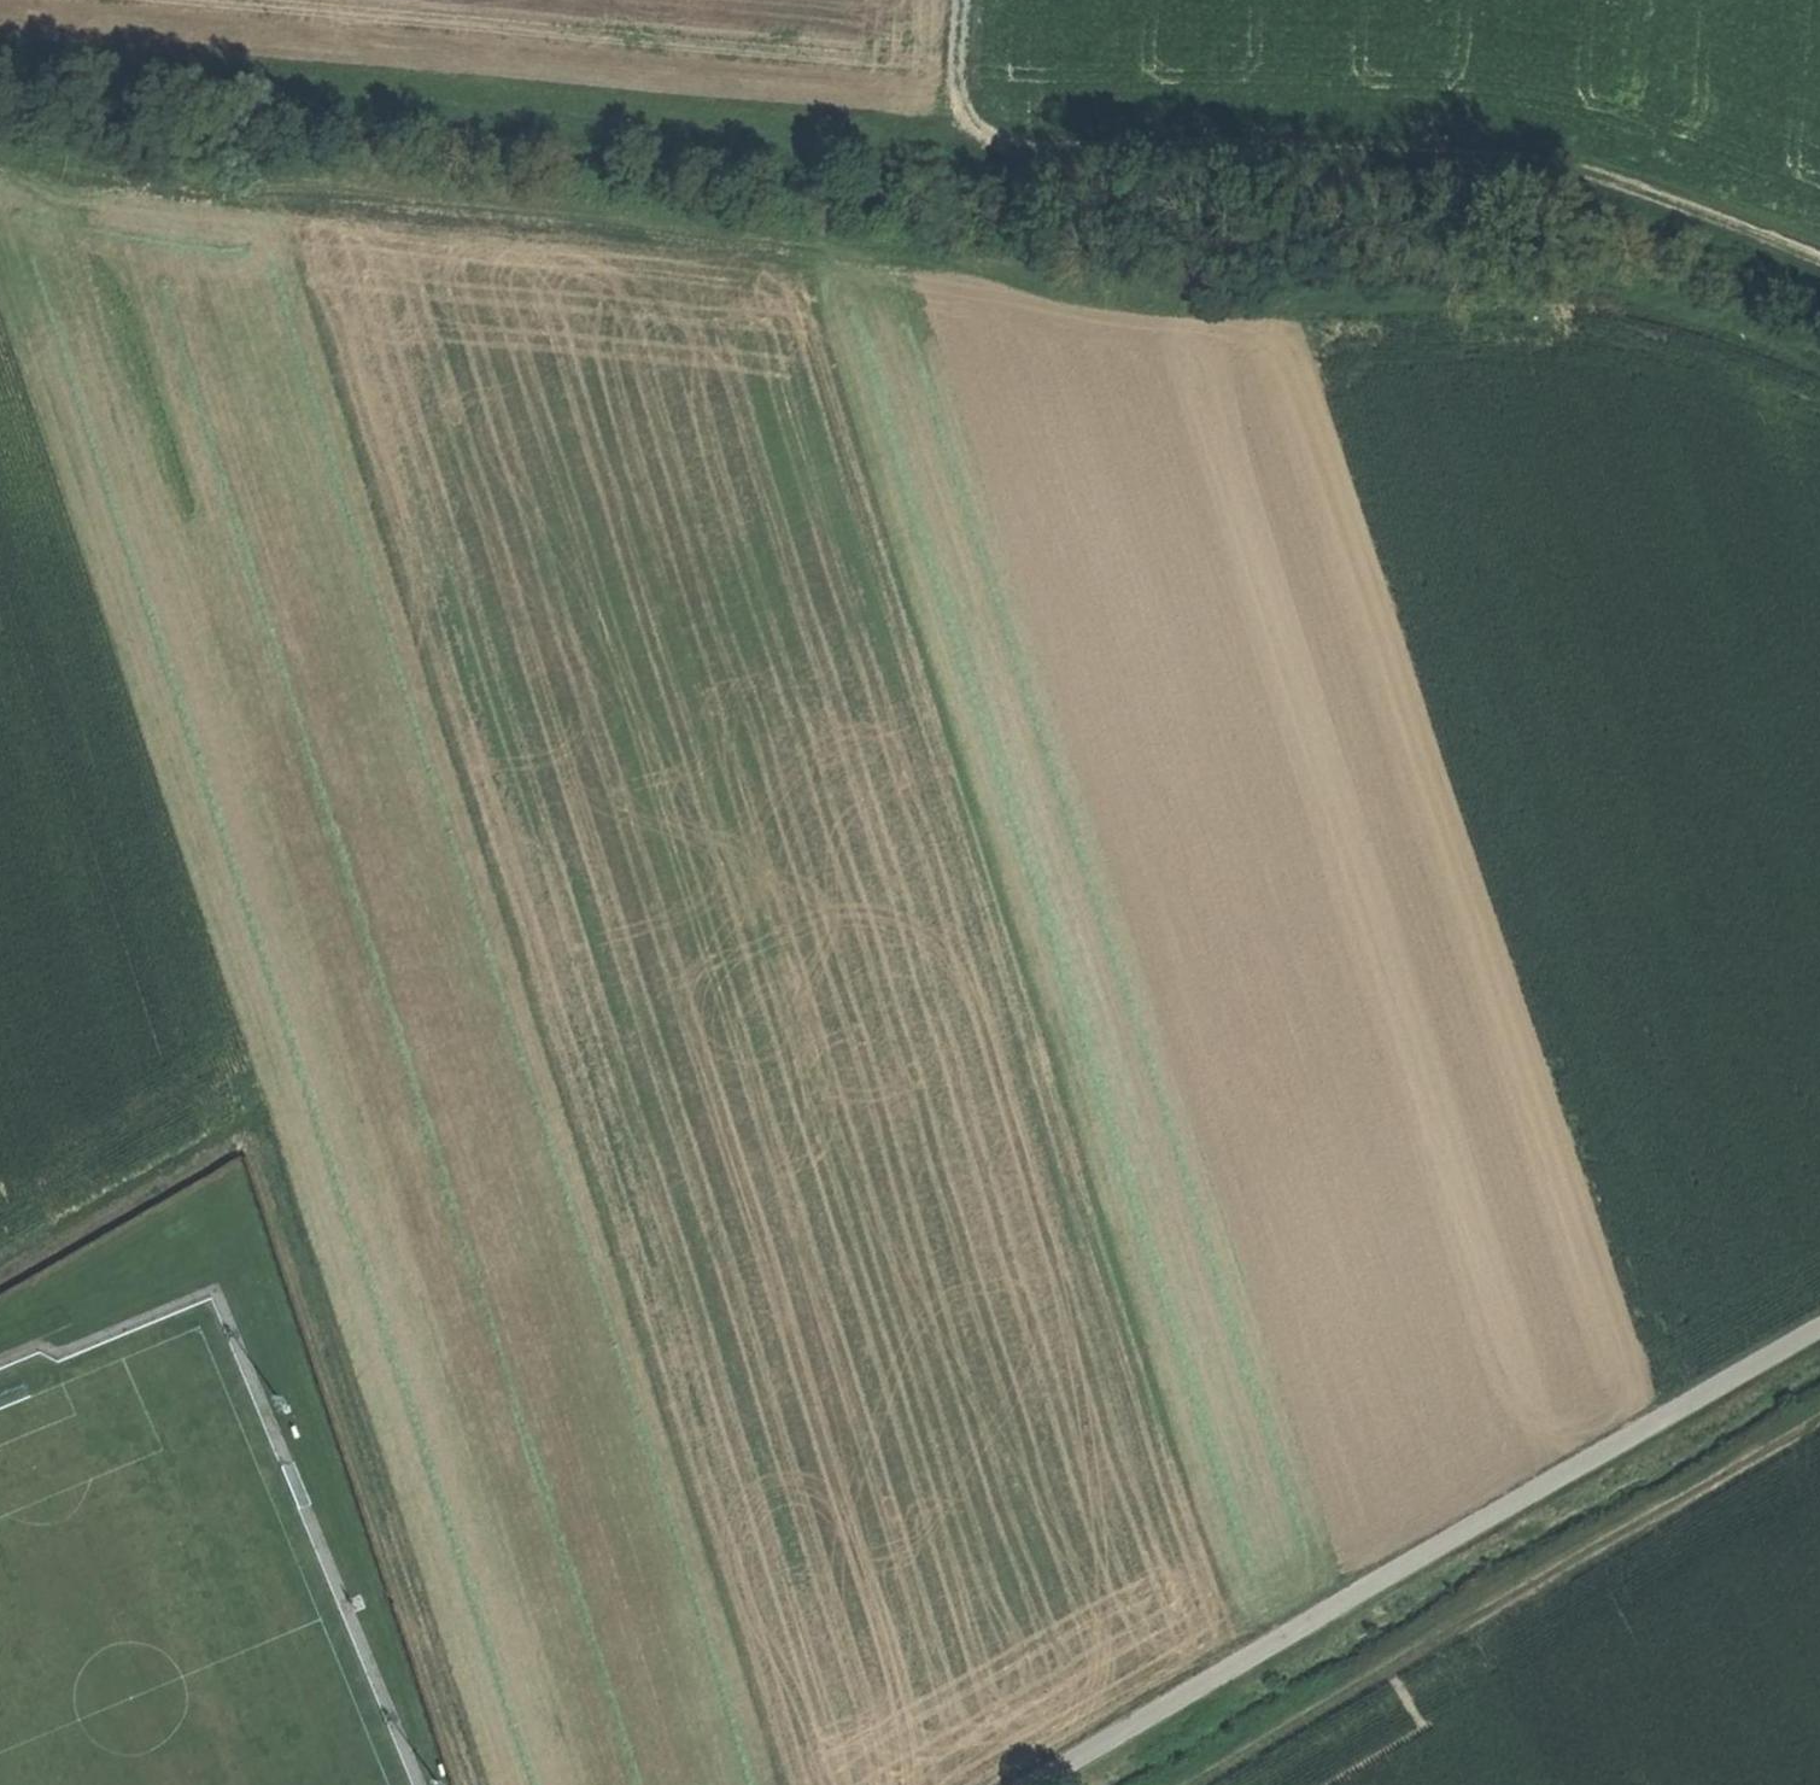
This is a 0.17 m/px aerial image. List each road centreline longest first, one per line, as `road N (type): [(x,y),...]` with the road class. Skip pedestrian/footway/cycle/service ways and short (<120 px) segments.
road 1 (track): [(1819,259),(1561,166),(1476,153),(1049,154),(992,140),(962,115),(955,72),(960,0)]
road 2 (track): [(1819,1425),(1206,1784)]

